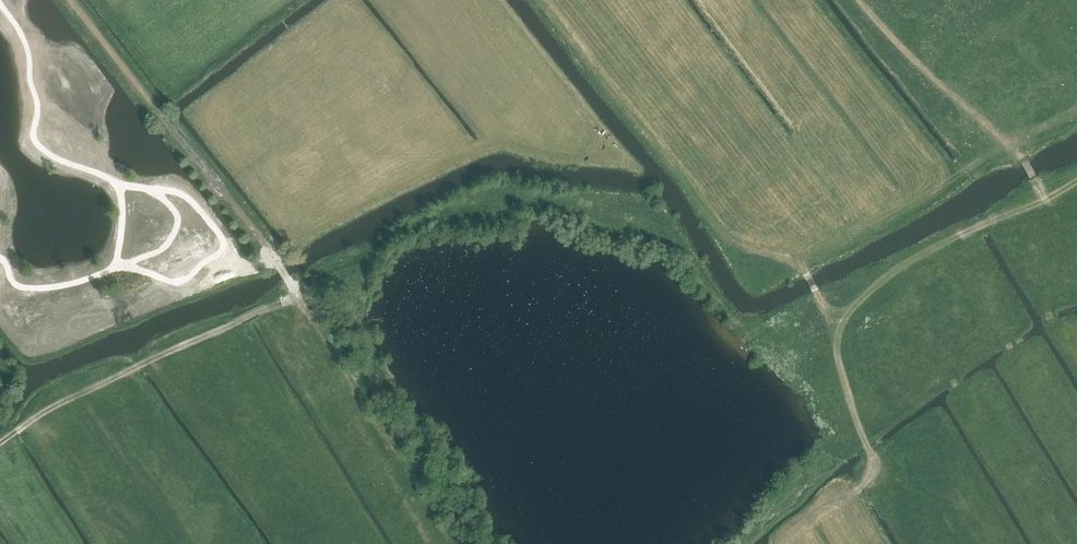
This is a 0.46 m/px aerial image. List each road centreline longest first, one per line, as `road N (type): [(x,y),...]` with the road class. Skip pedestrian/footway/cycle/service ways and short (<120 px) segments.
road 1 (track): [(68,0),(279,265),(314,343),(431,543)]
road 2 (track): [(1076,184),(822,307),(866,464),(789,543)]
road 3 (track): [(0,450),(82,381),(178,350),(295,295)]
road 4 (track): [(866,0),(972,124),(1017,148),(1046,203)]
road 5 (track): [(729,244),(797,257),(822,307)]

